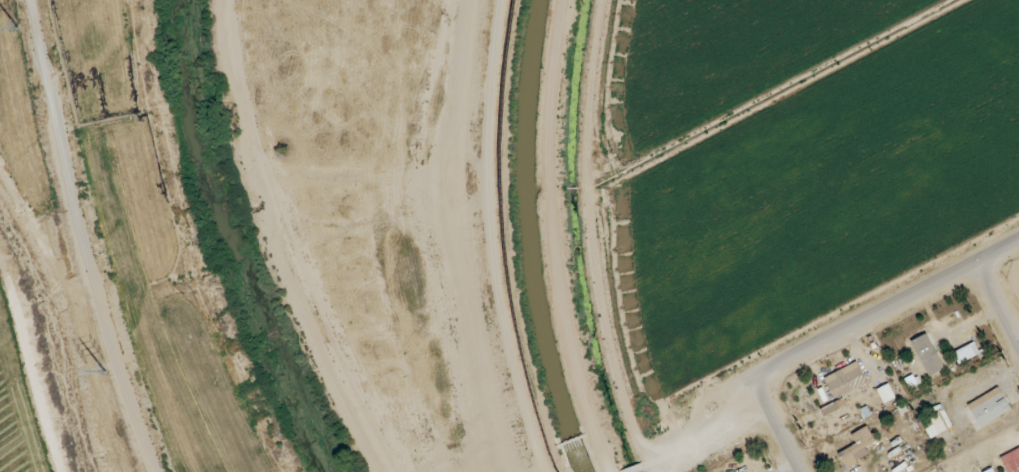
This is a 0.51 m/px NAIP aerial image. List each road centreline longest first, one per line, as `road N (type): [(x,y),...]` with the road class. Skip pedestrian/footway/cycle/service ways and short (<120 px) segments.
road 1 (residential): [(1018,245),(770,370),(762,384)]
road 2 (track): [(62,471),(0,265)]
road 3 (track): [(70,178),(31,0)]

